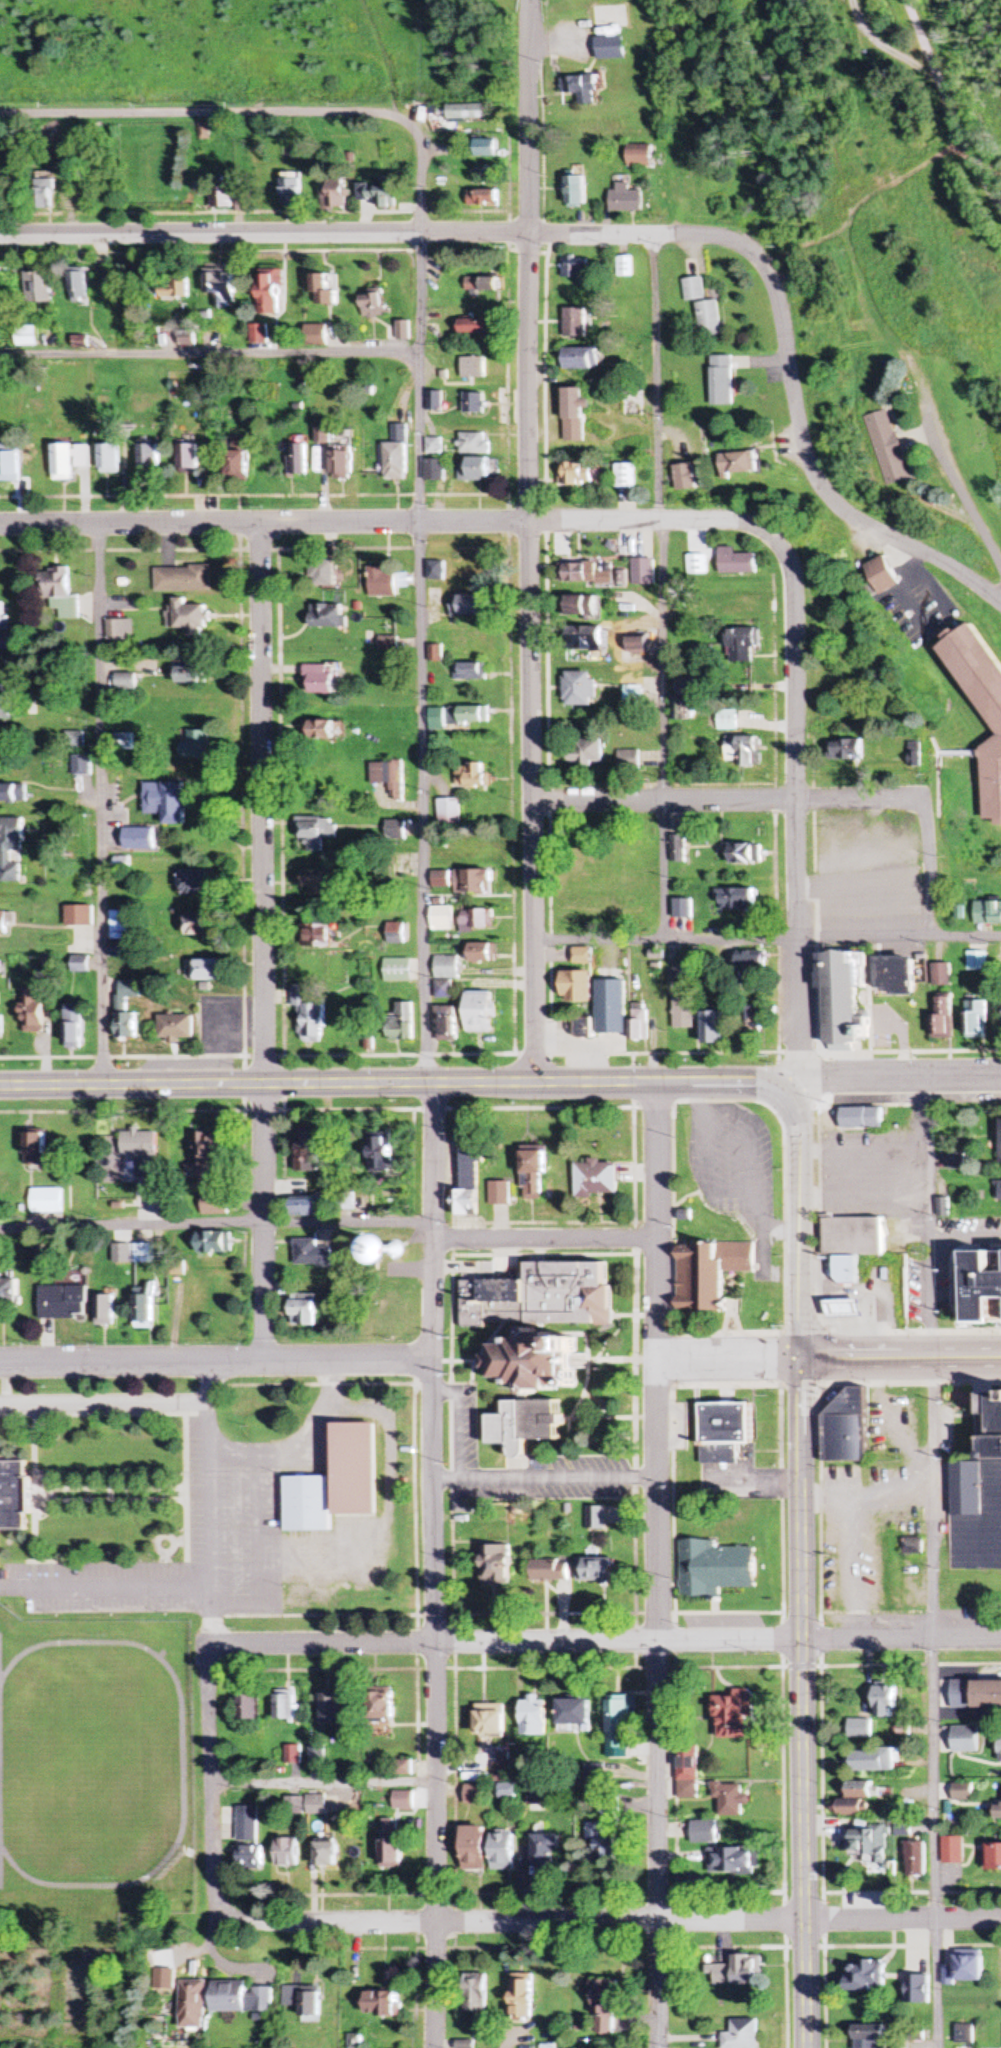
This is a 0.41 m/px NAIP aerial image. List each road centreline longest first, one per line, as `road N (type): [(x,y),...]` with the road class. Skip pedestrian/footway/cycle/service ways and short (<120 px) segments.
road 1 (tertiary): [(536,1082),(526,233),(534,0)]
road 2 (residential): [(264,1362),(260,523)]
road 3 (residential): [(1000,1638),(204,1644)]
road 4 (residential): [(208,1922),(1000,1916)]
road 5 (primary): [(786,1095),(758,1085),(653,1083),(0,1086)]
road 6 (residential): [(769,531),(733,519),(0,524)]
road 7 (residential): [(0,235),(650,234),(713,236),(756,258)]
road 8 (primary): [(806,2047),(802,1359)]
road 9 (residential): [(657,2047),(656,1359)]
road 10 (residential): [(435,2047),(432,1360)]
road 11 (residential): [(786,1095),(798,1051),(804,801),(790,556),(769,531)]
road 12 (residential): [(420,233),(418,134),(384,115),(0,116)]
road 13 (residential): [(1000,600),(834,503),(806,457),(794,359),(773,286),(756,258)]
road 14 (residential): [(432,1360),(0,1362)]
road 15 (residential): [(531,804),(923,798)]
road 16 (residential): [(208,1922),(204,1644)]
road 17 (residential): [(656,1359),(653,1083)]
road 18 (residential): [(432,1360),(430,1084)]
road 19 (primary): [(802,1359),(796,1119),(786,1095)]
road 20 (residential): [(435,1242),(654,1237)]
road 21 (residential): [(1000,1077),(820,1077),(786,1095)]
road 22 (primary): [(802,1359),(1000,1358)]
road 23 (residential): [(656,1359),(802,1359)]

